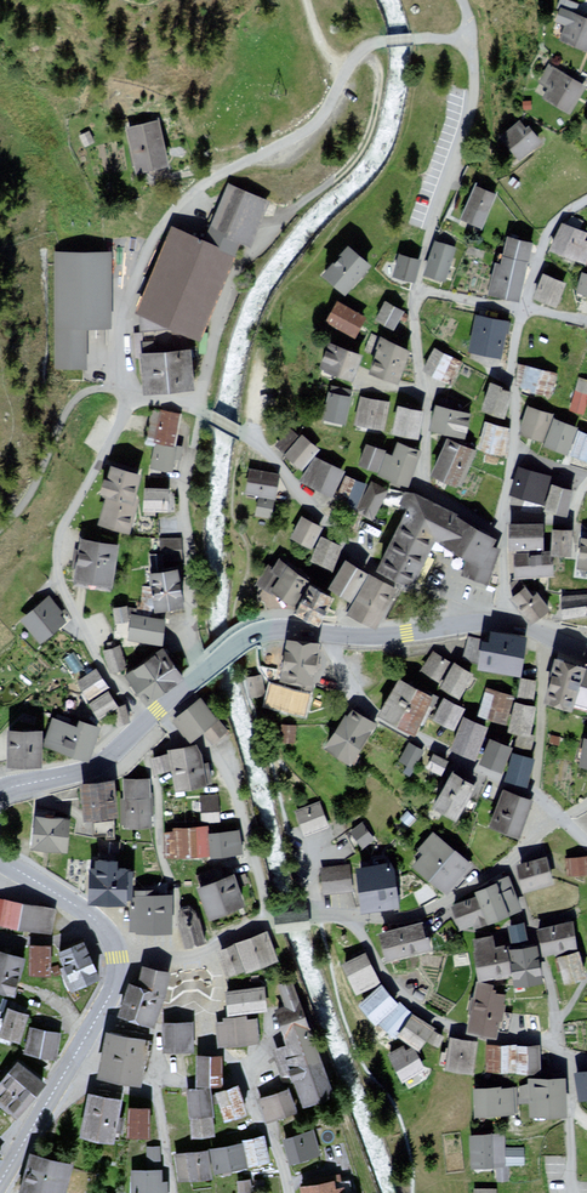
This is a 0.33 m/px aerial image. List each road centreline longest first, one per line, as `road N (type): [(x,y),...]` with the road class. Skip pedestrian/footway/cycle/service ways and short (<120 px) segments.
road 1 (residential): [(121,389),(122,320),(167,211),(202,180),(319,117),(358,48),(384,38),(472,42)]
road 2 (residential): [(472,42),(475,87),(414,290),(417,365),(424,387),(424,483),(499,524)]
road 3 (residential): [(475,623),(366,567),(239,431),(195,407),(137,399),(121,389)]
road 4 (residential): [(143,724),(81,627),(58,565),(68,515),(116,429),(121,389)]
road 5 (residential): [(499,514),(521,309),(545,232),(586,198)]
road 6 (residential): [(586,1061),(566,1063),(557,1039),(490,1039),(426,1017),(373,962),(353,918)]
road 7 (residential): [(539,796),(381,720),(352,689),(323,633)]
road 8 (residential): [(353,918),(439,905),(511,862),(564,816)]
road 9 (track): [(276,220),(359,147),(376,78),(358,48)]
road 10 (primary): [(323,633),(250,635),(143,724)]
road 11 (track): [(121,389),(75,397),(43,465),(0,524)]
road 12 (primary): [(0,859),(105,929),(117,971)]
road 13 (residential): [(543,634),(539,796)]
road 14 (primary): [(143,724),(98,764),(0,789)]
road 15 (primary): [(475,623),(374,637),(323,633)]
road 16 (residential): [(209,948),(260,924),(353,918)]
road 17 (residential): [(241,1082),(210,1038),(209,948)]
road 18 (primary): [(67,1068),(0,1181)]
road 19 (residential): [(288,1192),(255,1100),(241,1082)]

